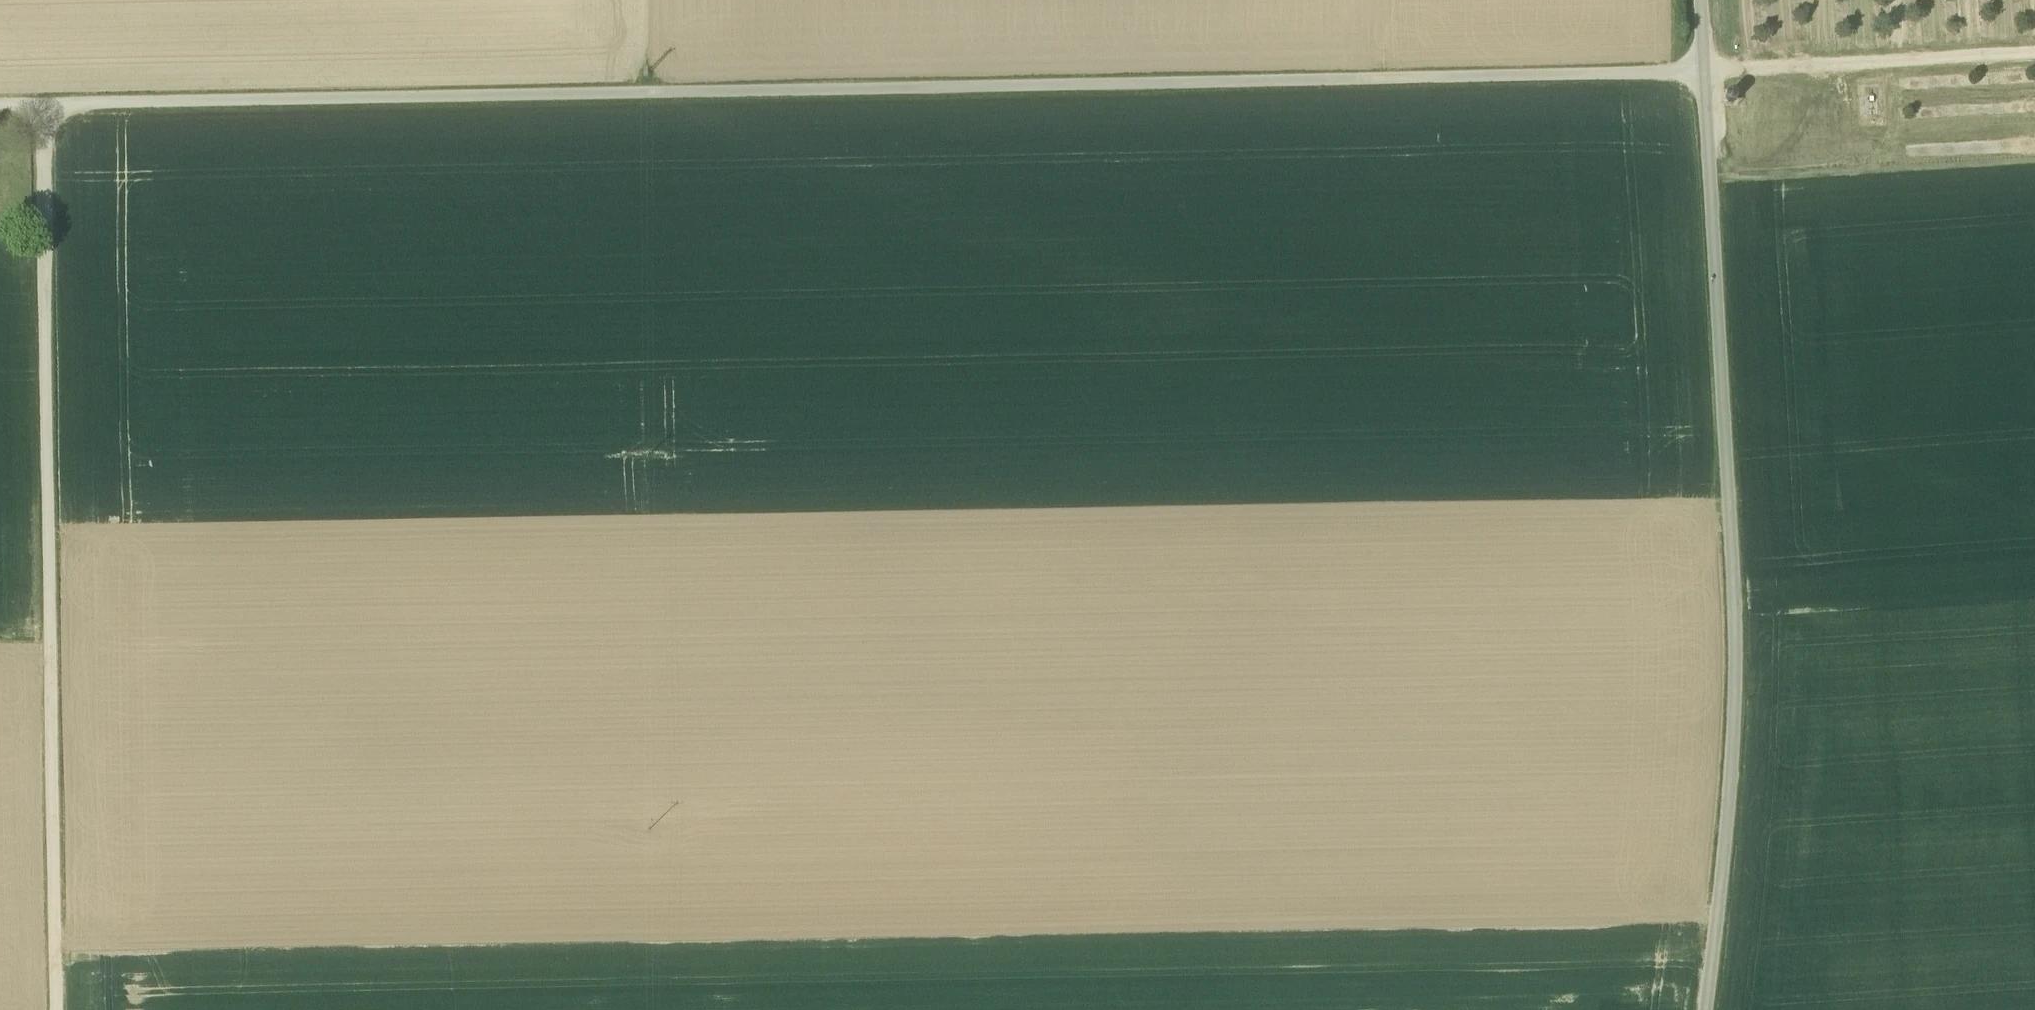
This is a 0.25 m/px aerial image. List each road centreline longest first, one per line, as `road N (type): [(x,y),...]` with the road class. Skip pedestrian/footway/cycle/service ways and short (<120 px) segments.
road 1 (unclassified): [(1702,74),(0,106)]
road 2 (unclassified): [(1702,74),(1736,619),(1705,1009)]
road 3 (track): [(39,105),(57,1009)]
road 4 (track): [(1702,74),(2034,54)]

